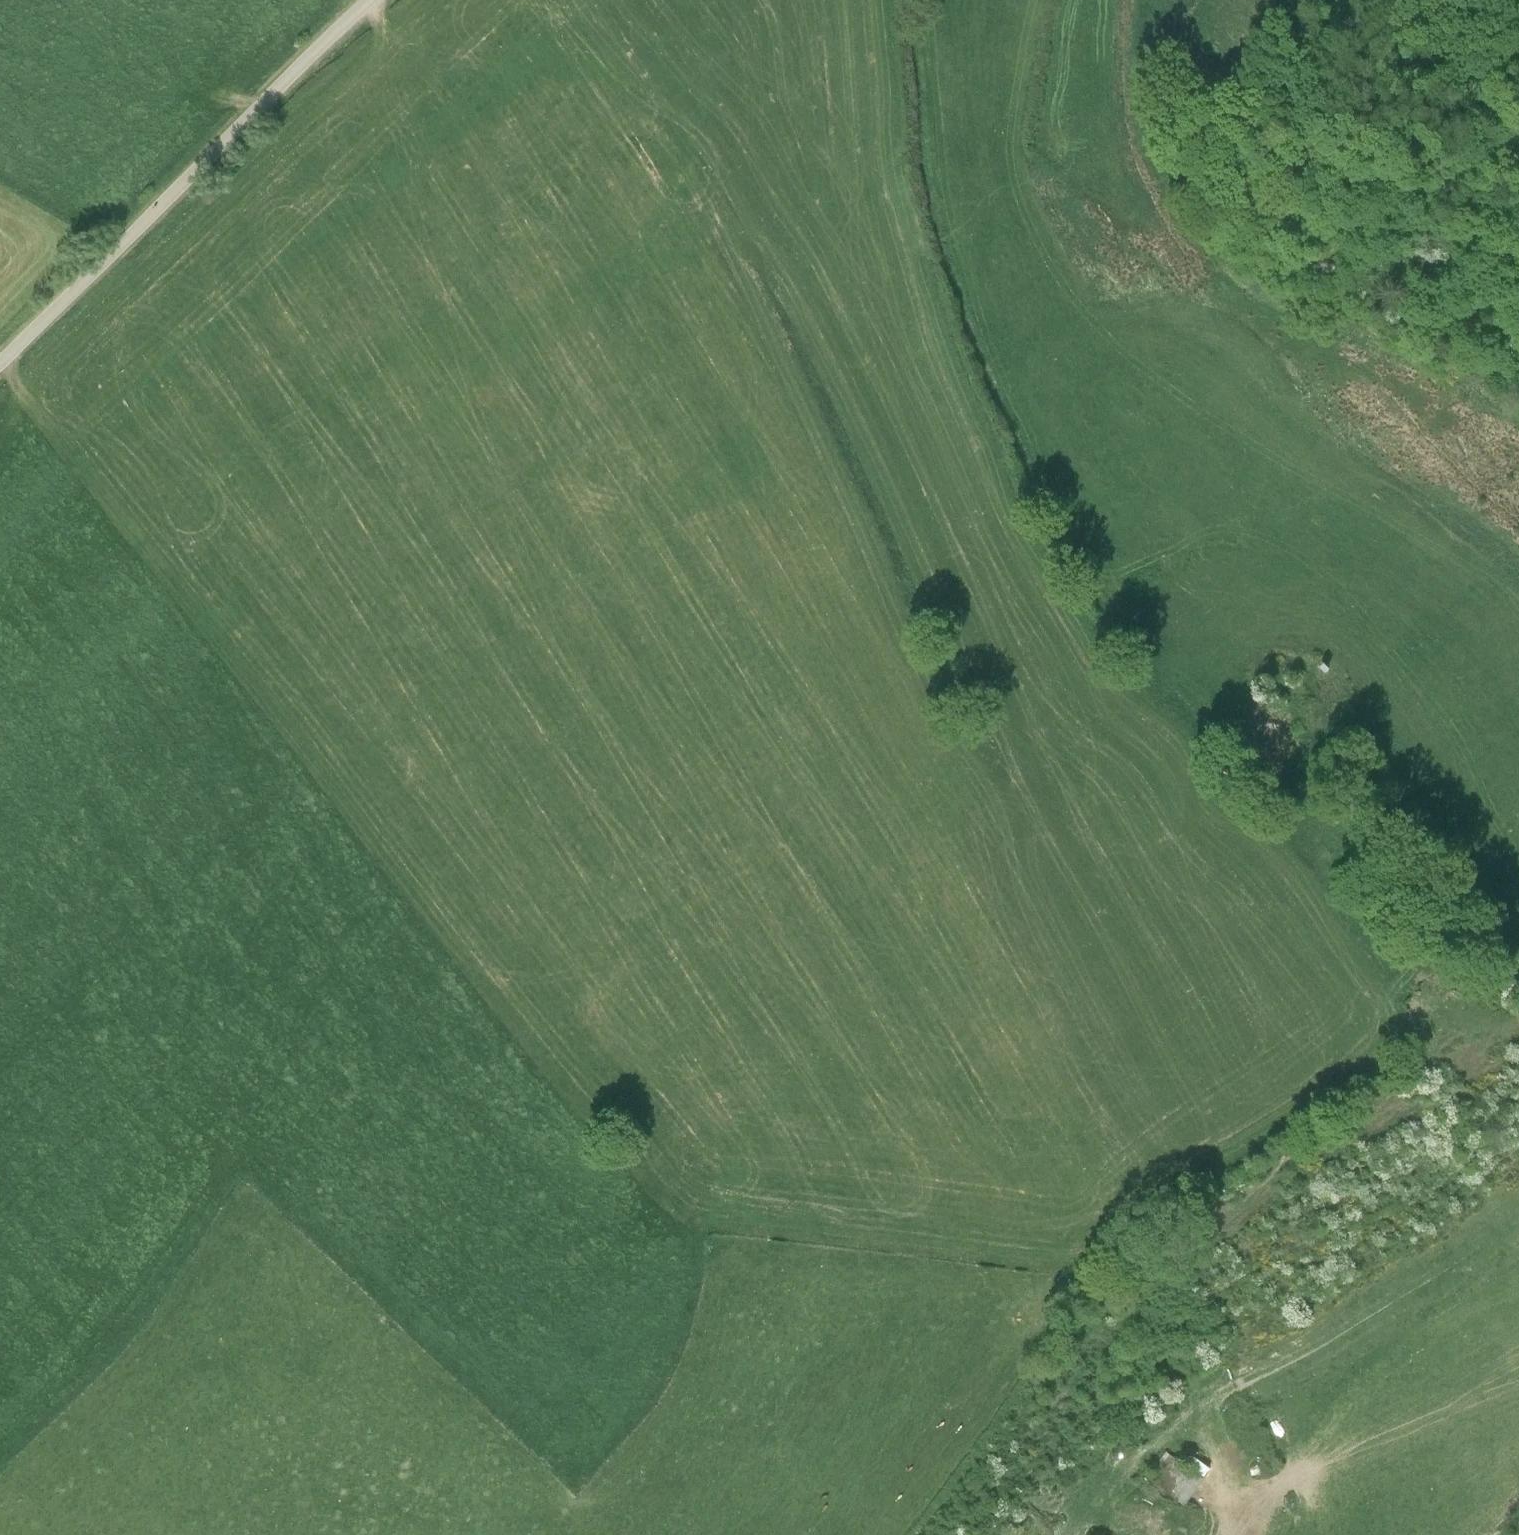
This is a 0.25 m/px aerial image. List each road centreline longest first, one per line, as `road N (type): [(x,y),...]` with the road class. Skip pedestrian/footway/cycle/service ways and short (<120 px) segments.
road 1 (unclassified): [(0,362),(375,0)]

